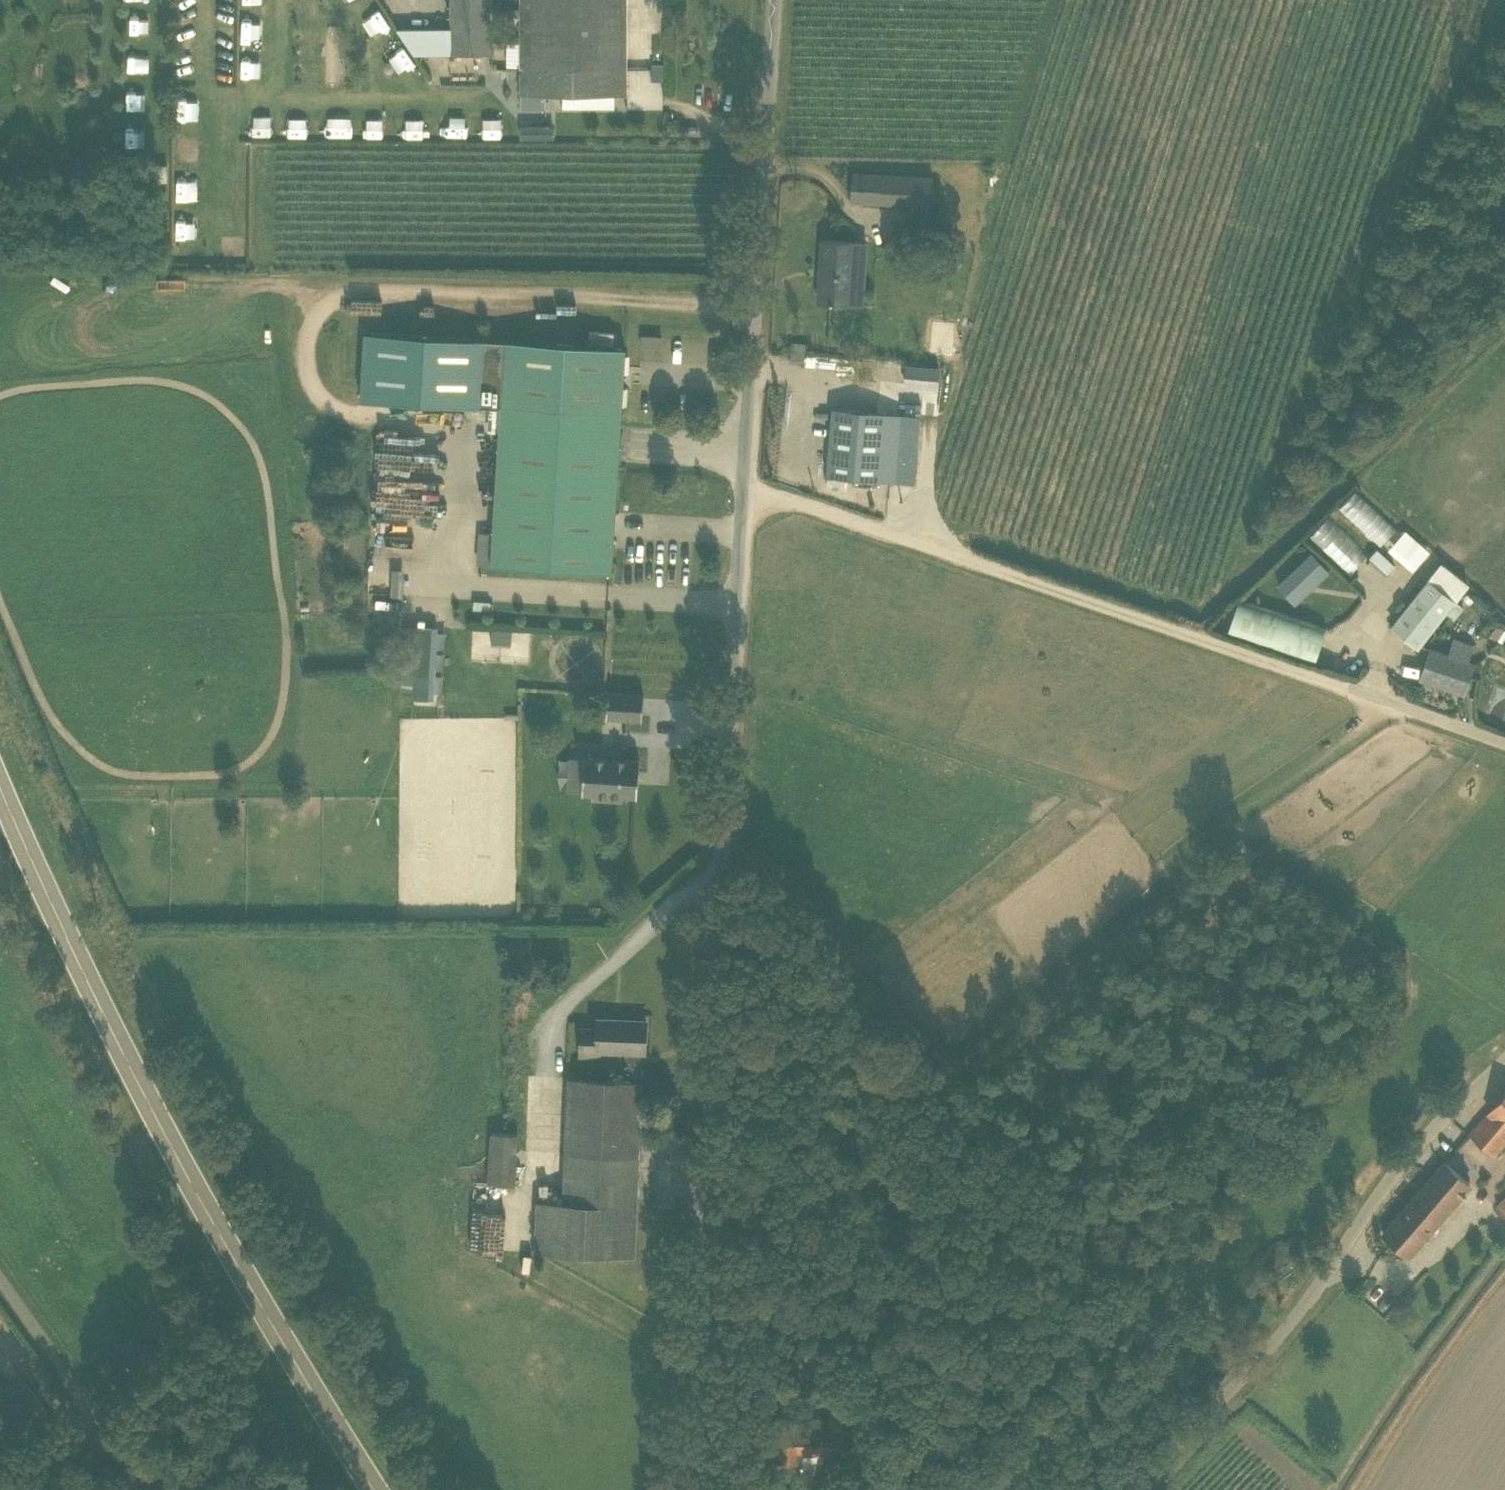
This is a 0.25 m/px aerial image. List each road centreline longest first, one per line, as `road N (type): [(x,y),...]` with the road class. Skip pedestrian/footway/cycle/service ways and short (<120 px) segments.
road 1 (unclassified): [(693,1489),(773,0)]
road 2 (primary): [(378,1489),(236,1265),(108,1022),(0,768)]
road 3 (track): [(743,487),(773,489),(1504,741)]
road 4 (unclassified): [(1136,1489),(1278,1339),(1391,1176),(1504,1060)]
road 5 (unclassified): [(169,1489),(0,1263)]

